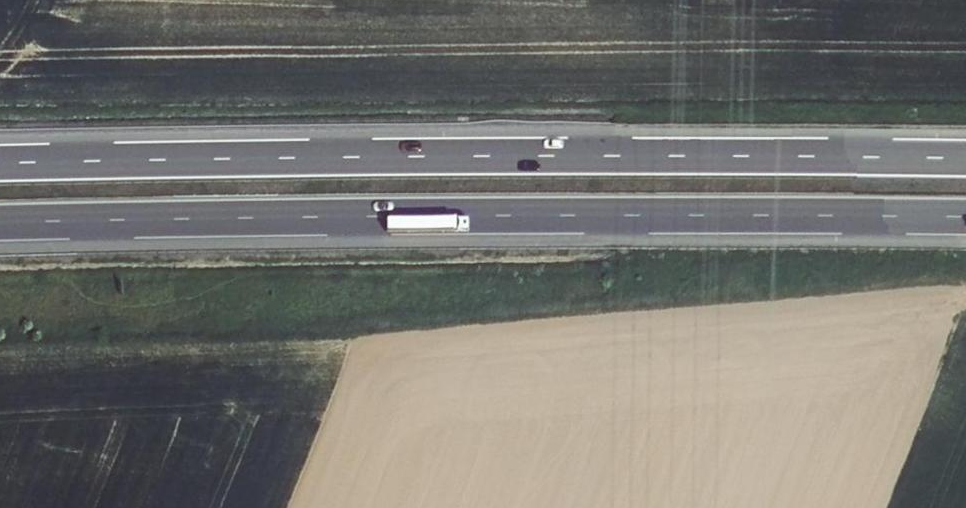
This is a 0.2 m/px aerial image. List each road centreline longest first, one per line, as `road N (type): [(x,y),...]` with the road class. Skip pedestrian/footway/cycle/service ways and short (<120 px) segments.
road 1 (motorway): [(0,223),(965,217)]
road 2 (motorway): [(965,158),(0,163)]
road 3 (track): [(965,301),(356,363)]

